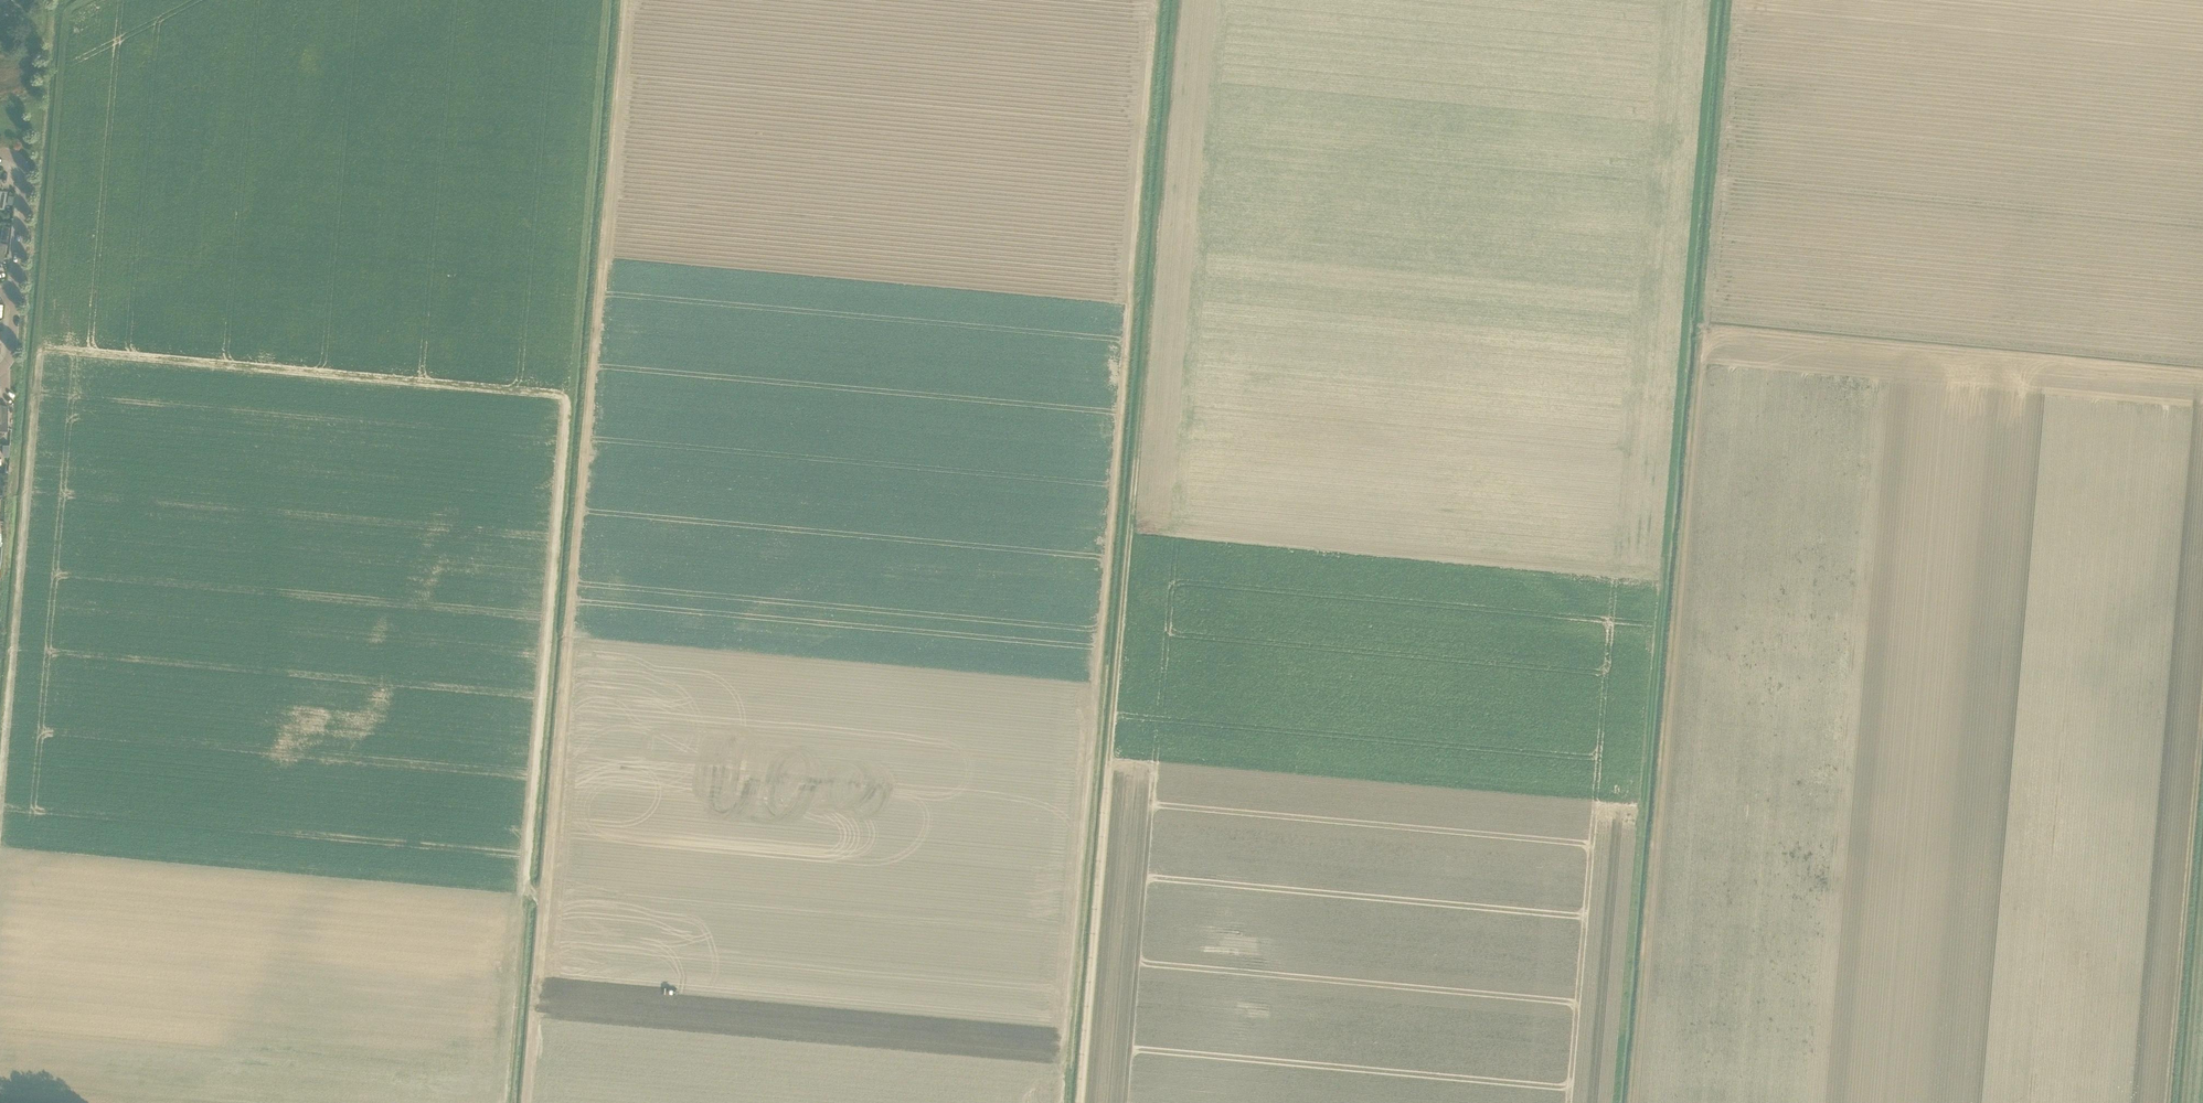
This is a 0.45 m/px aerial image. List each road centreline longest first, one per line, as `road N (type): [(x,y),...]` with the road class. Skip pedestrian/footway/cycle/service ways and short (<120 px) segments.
road 1 (residential): [(17,298),(26,175),(0,157)]

